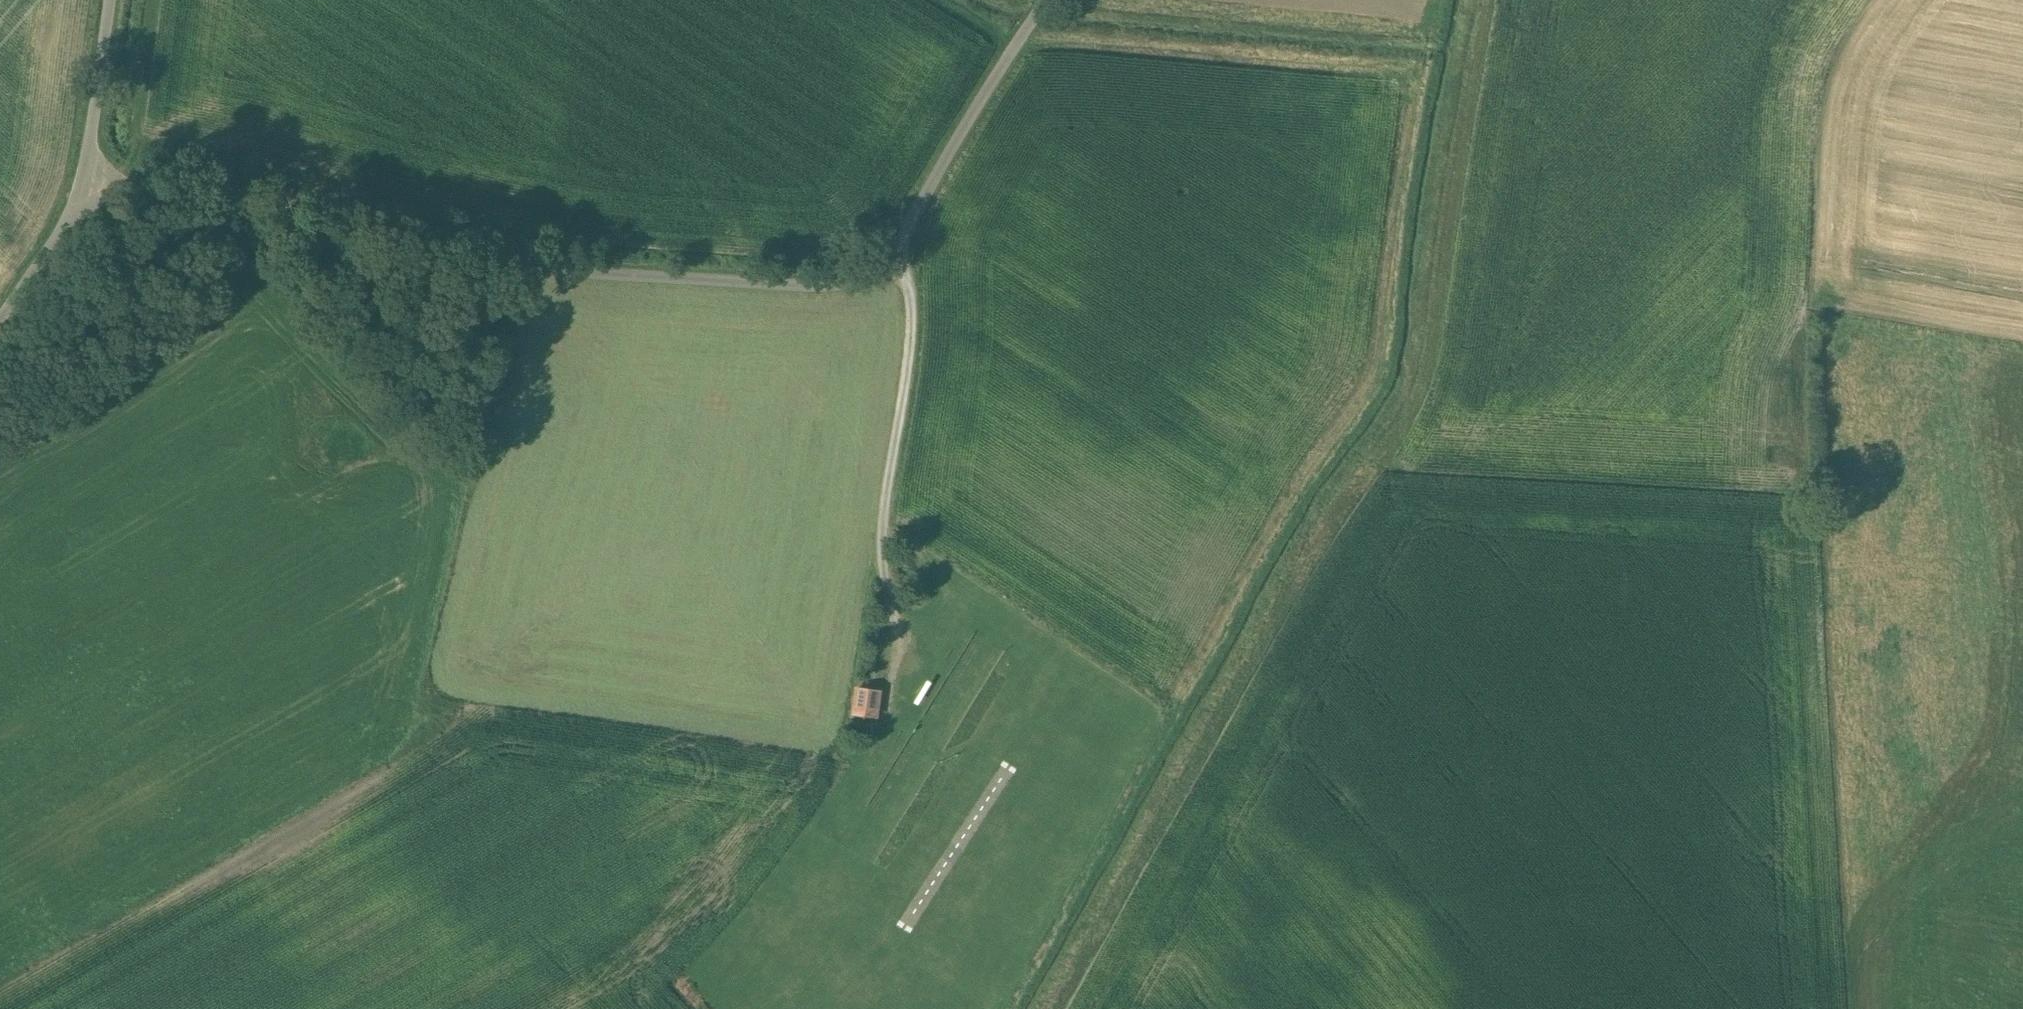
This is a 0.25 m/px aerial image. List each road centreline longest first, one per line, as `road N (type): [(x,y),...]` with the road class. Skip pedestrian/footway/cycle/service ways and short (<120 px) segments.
road 1 (unclassified): [(88,191),(203,168),(254,175),(558,271),(818,291),(860,284),(889,261),(1049,0)]
road 2 (unclassified): [(88,191),(109,0)]
road 3 (unclassified): [(0,320),(88,191)]

